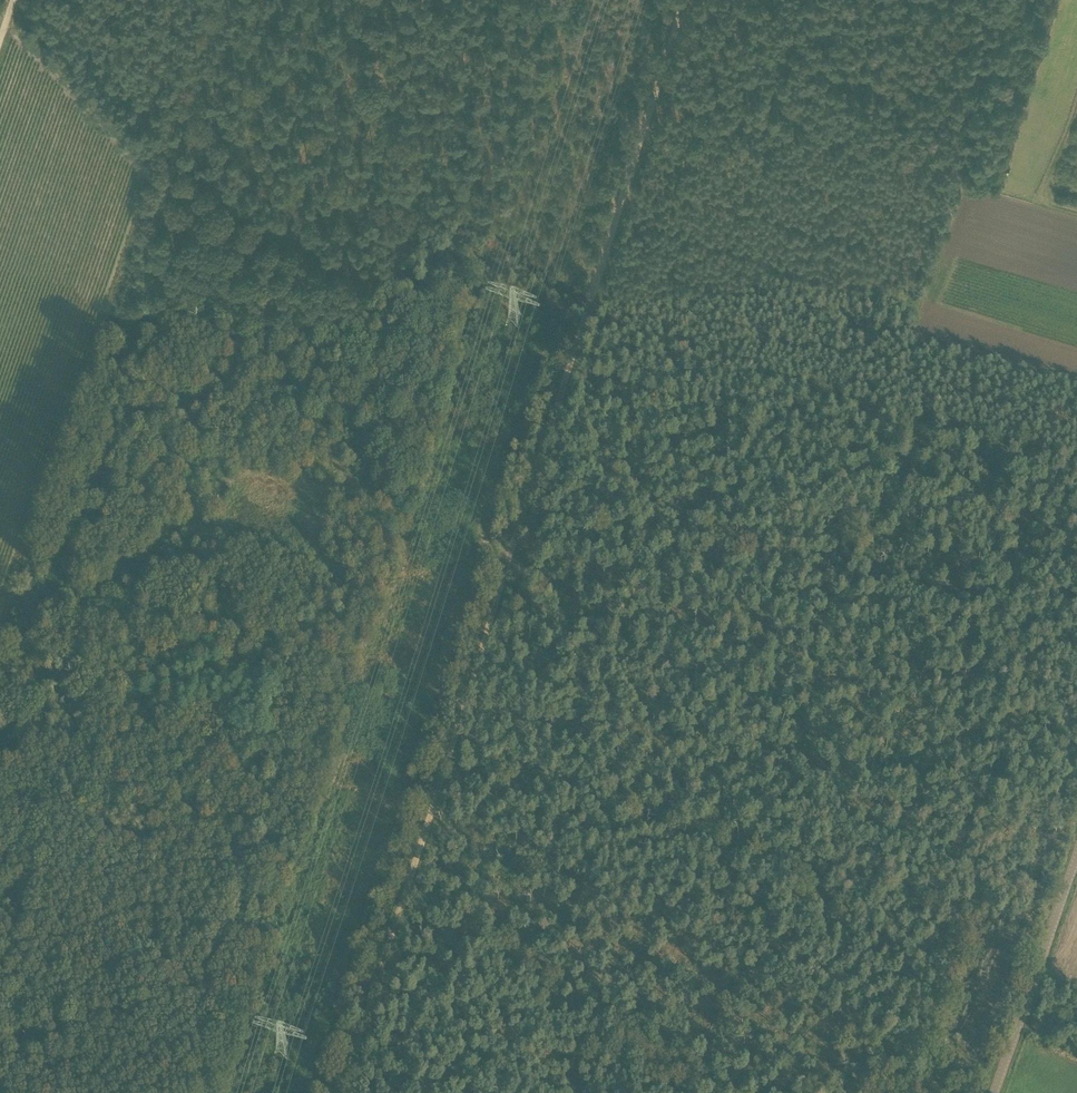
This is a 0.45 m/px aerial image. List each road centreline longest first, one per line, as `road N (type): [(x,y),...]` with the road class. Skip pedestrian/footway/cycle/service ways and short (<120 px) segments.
road 1 (track): [(402,886),(683,0)]
road 2 (track): [(956,904),(446,746)]
road 3 (track): [(703,1092),(604,1047),(540,973),(402,886)]
road 4 (unclassified): [(990,1092),(1076,853)]
road 5 (track): [(336,1092),(402,886)]

